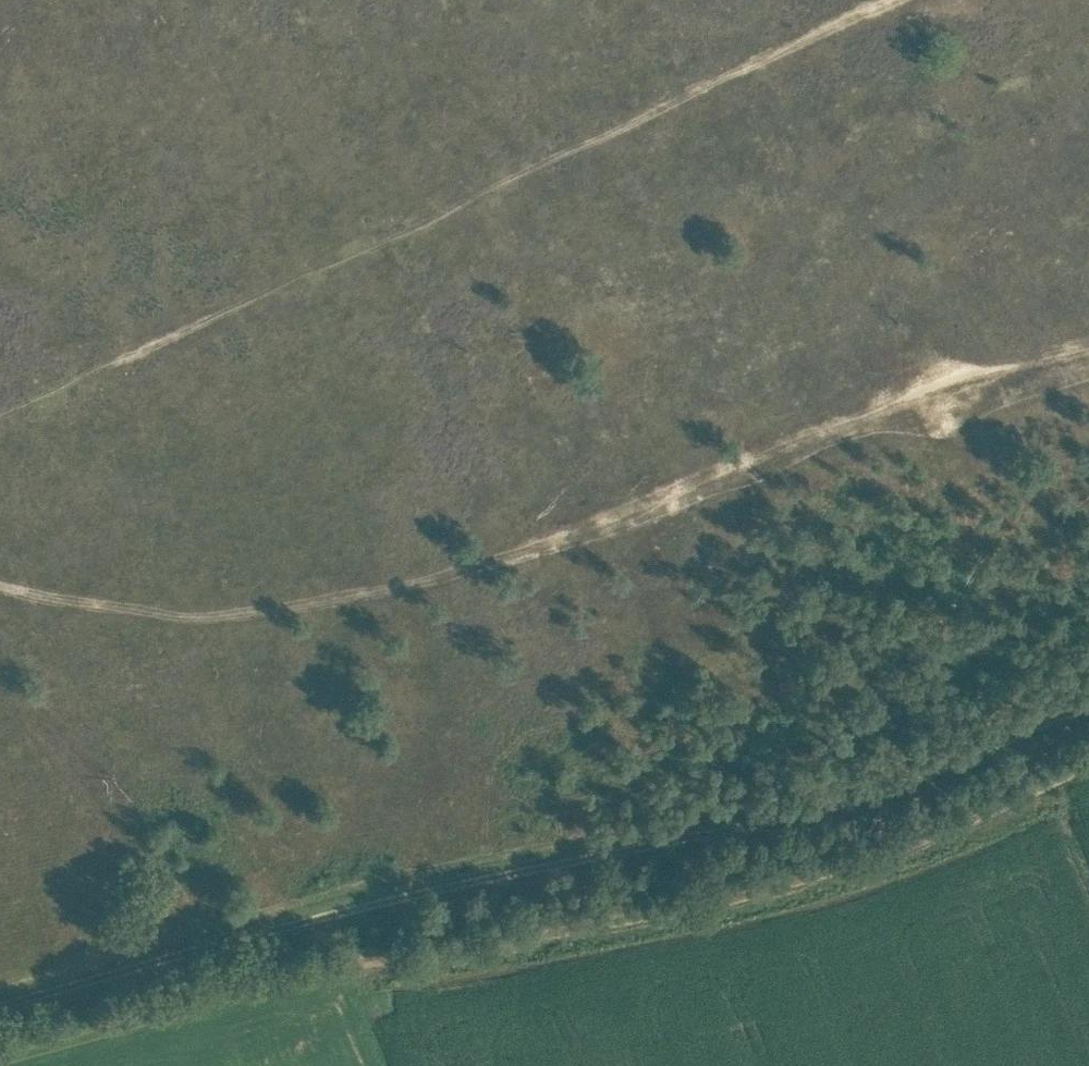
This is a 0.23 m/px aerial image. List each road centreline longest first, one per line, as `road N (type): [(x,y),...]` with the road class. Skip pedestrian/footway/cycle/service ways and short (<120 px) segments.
road 1 (track): [(0,1015),(808,807),(1088,694)]
road 2 (track): [(1088,353),(974,381),(621,515),(400,588),(297,607),(166,599),(0,568)]

